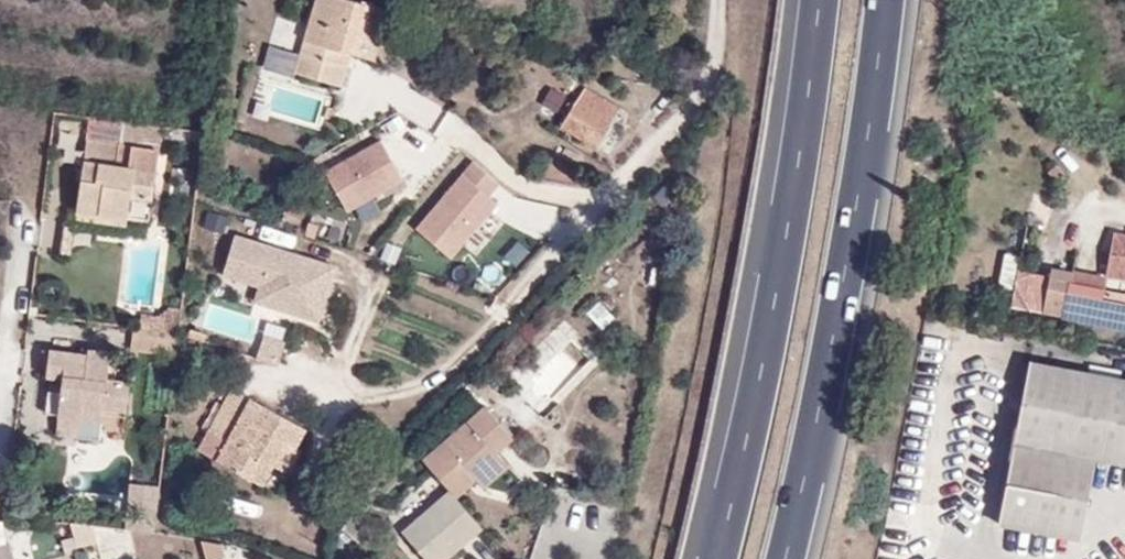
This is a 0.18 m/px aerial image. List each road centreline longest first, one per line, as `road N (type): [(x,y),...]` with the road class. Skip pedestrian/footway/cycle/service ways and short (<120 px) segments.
road 1 (residential): [(340,397),(413,385),(446,367),(703,83),(718,0)]
road 2 (motorway): [(819,0),(799,166),(716,558)]
road 3 (motorway): [(783,558),(859,176),(885,0)]
road 4 (residential): [(0,440),(50,0)]

